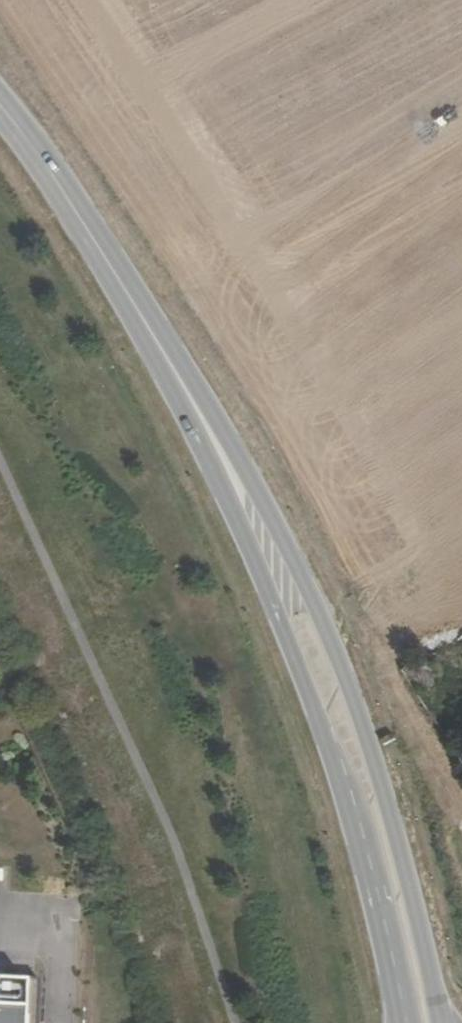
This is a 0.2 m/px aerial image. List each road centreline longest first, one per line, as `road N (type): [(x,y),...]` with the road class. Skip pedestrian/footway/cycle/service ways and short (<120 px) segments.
road 1 (secondary): [(441,1022),(402,858),(340,662),(228,437),(134,303)]
road 2 (secondary): [(134,303),(302,678),(361,858),(402,1022)]
road 3 (secondary): [(134,303),(0,104)]

